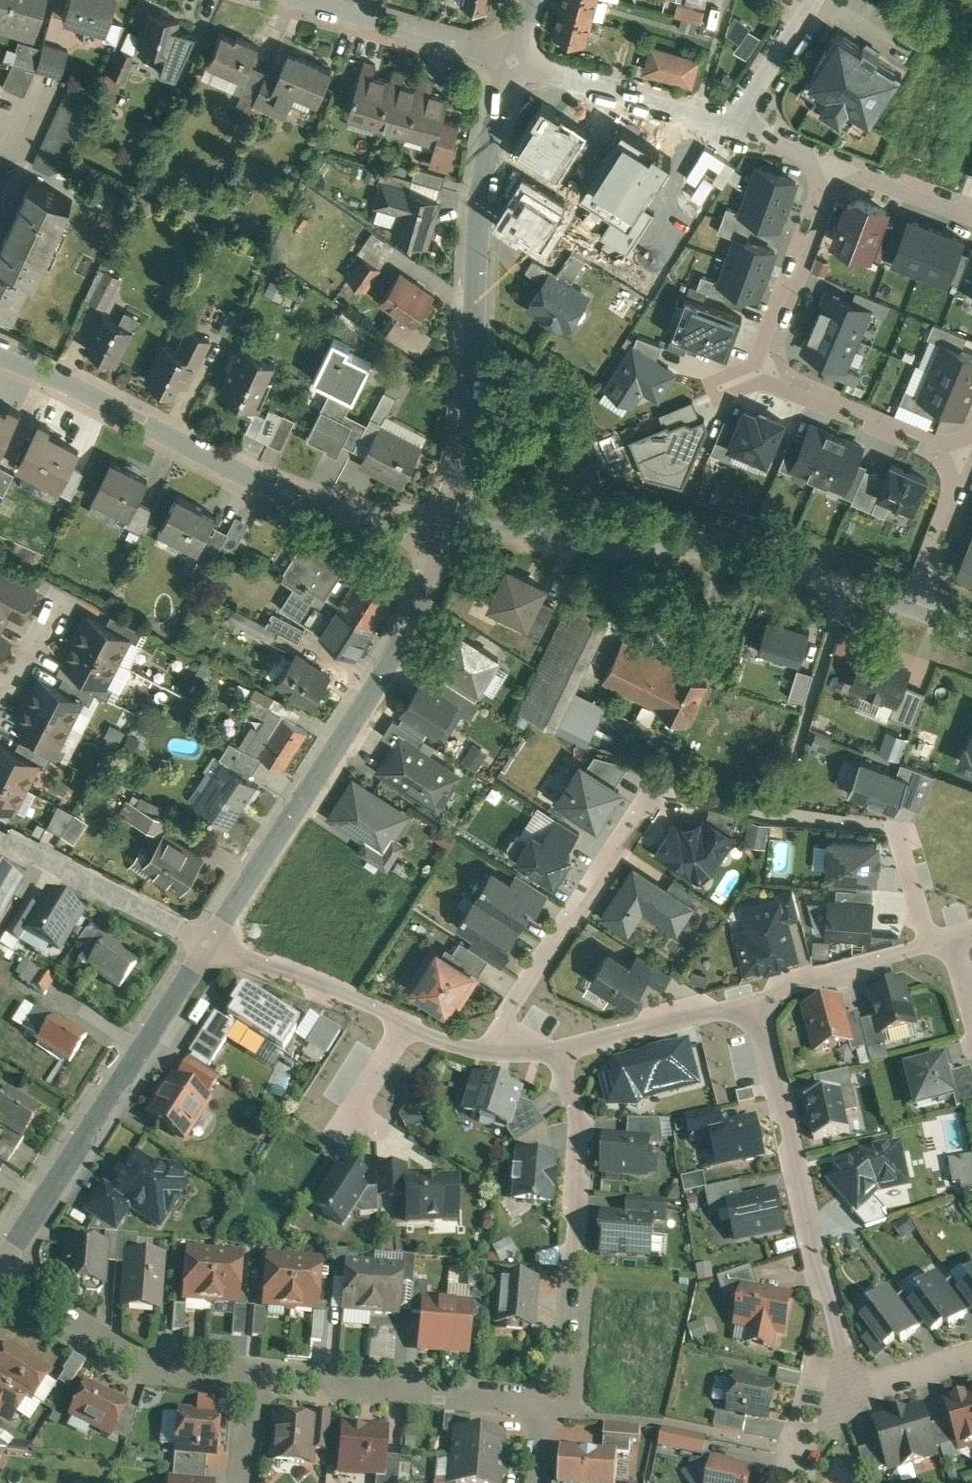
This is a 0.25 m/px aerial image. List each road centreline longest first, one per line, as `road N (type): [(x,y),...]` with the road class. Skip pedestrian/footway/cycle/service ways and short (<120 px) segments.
road 1 (residential): [(0,356),(311,502),(373,520),(451,528)]
road 2 (residential): [(208,944),(373,688),(420,606),(451,528)]
road 3 (residential): [(451,528),(575,533),(748,557),(921,606)]
road 4 (residential): [(451,528),(471,412),(480,191),(511,63)]
road 5 (residential): [(757,991),(839,1393)]
road 6 (residential): [(0,1269),(208,944)]
road 7 (residential): [(547,1393),(565,1365),(575,1305),(578,1108),(563,1038)]
road 8 (residential): [(523,1042),(428,1032),(208,944)]
road 9 (residential): [(250,1372),(547,1393)]
road 10 (residential): [(523,1042),(525,1000),(537,965),(656,790)]
road 11 (residential): [(0,1281),(137,1362),(250,1372)]
road 12 (residential): [(208,944),(0,837)]
road 13 (residential): [(840,166),(770,337),(768,377)]
road 14 (residential): [(511,63),(724,128)]
road 15 (residential): [(768,377),(817,403),(970,459)]
road 16 (residential): [(757,991),(563,1038)]
road 17 (residential): [(934,946),(757,991)]
road 18 (residential): [(358,19),(511,63)]
road 19 (residential): [(921,606),(970,459)]
road 20 (residential): [(724,128),(811,0)]
road 21 (residential): [(934,946),(905,831),(884,826)]
road 22 (residential): [(840,166),(971,211)]
road 23 (residential): [(971,1354),(839,1393)]
road 24 (residential): [(724,128),(840,166)]

